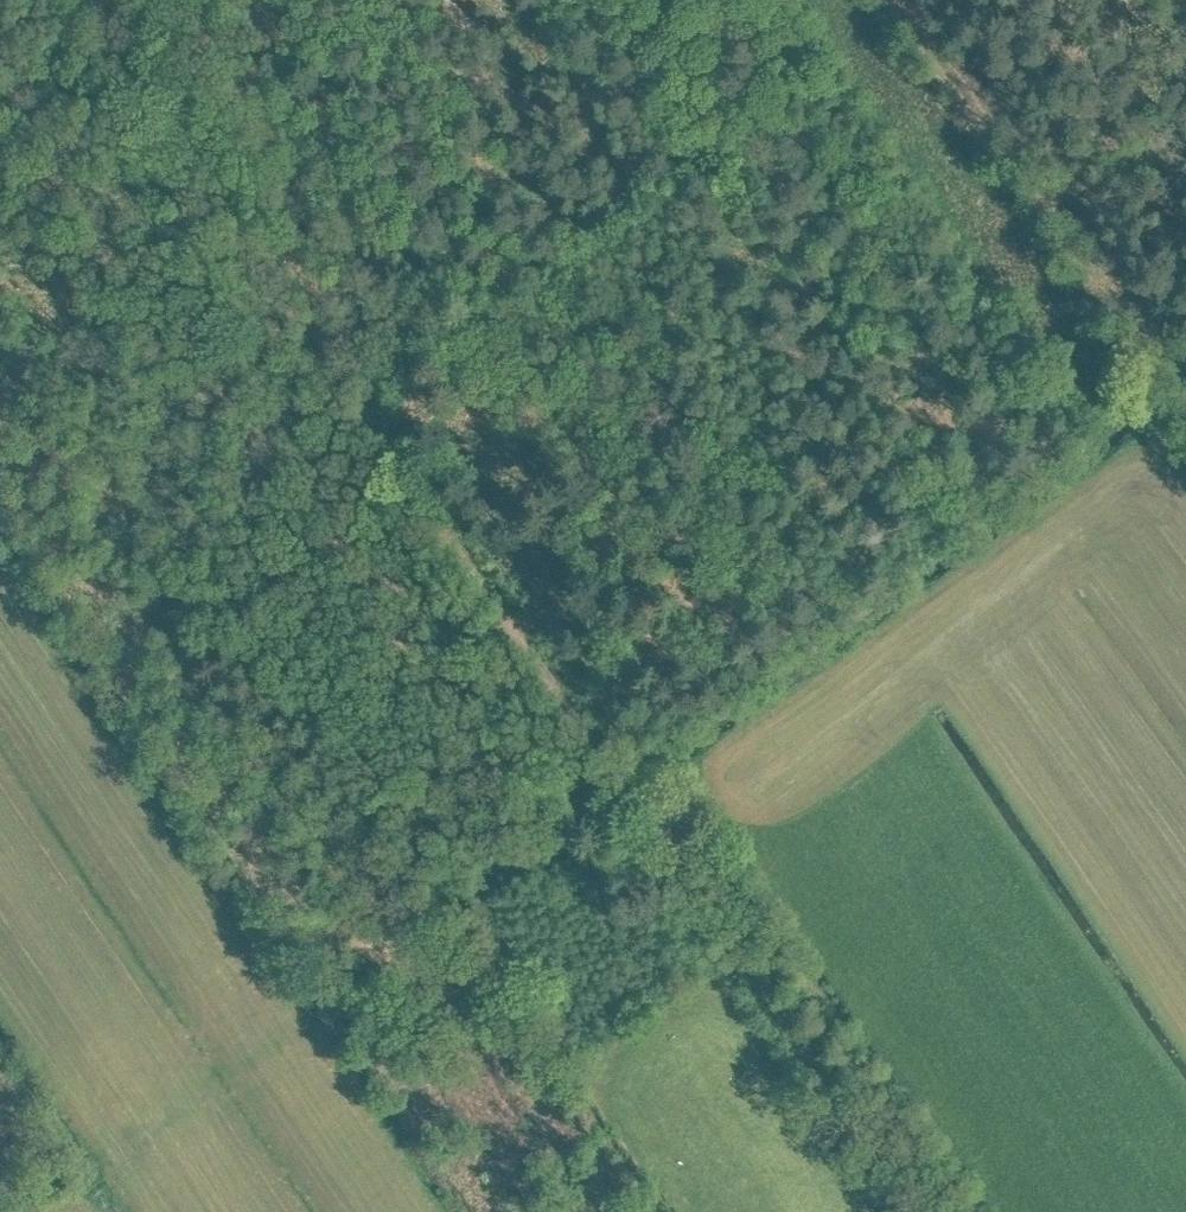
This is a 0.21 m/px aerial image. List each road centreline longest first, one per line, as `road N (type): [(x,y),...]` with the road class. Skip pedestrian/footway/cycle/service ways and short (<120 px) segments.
road 1 (track): [(90,0),(903,1211)]

